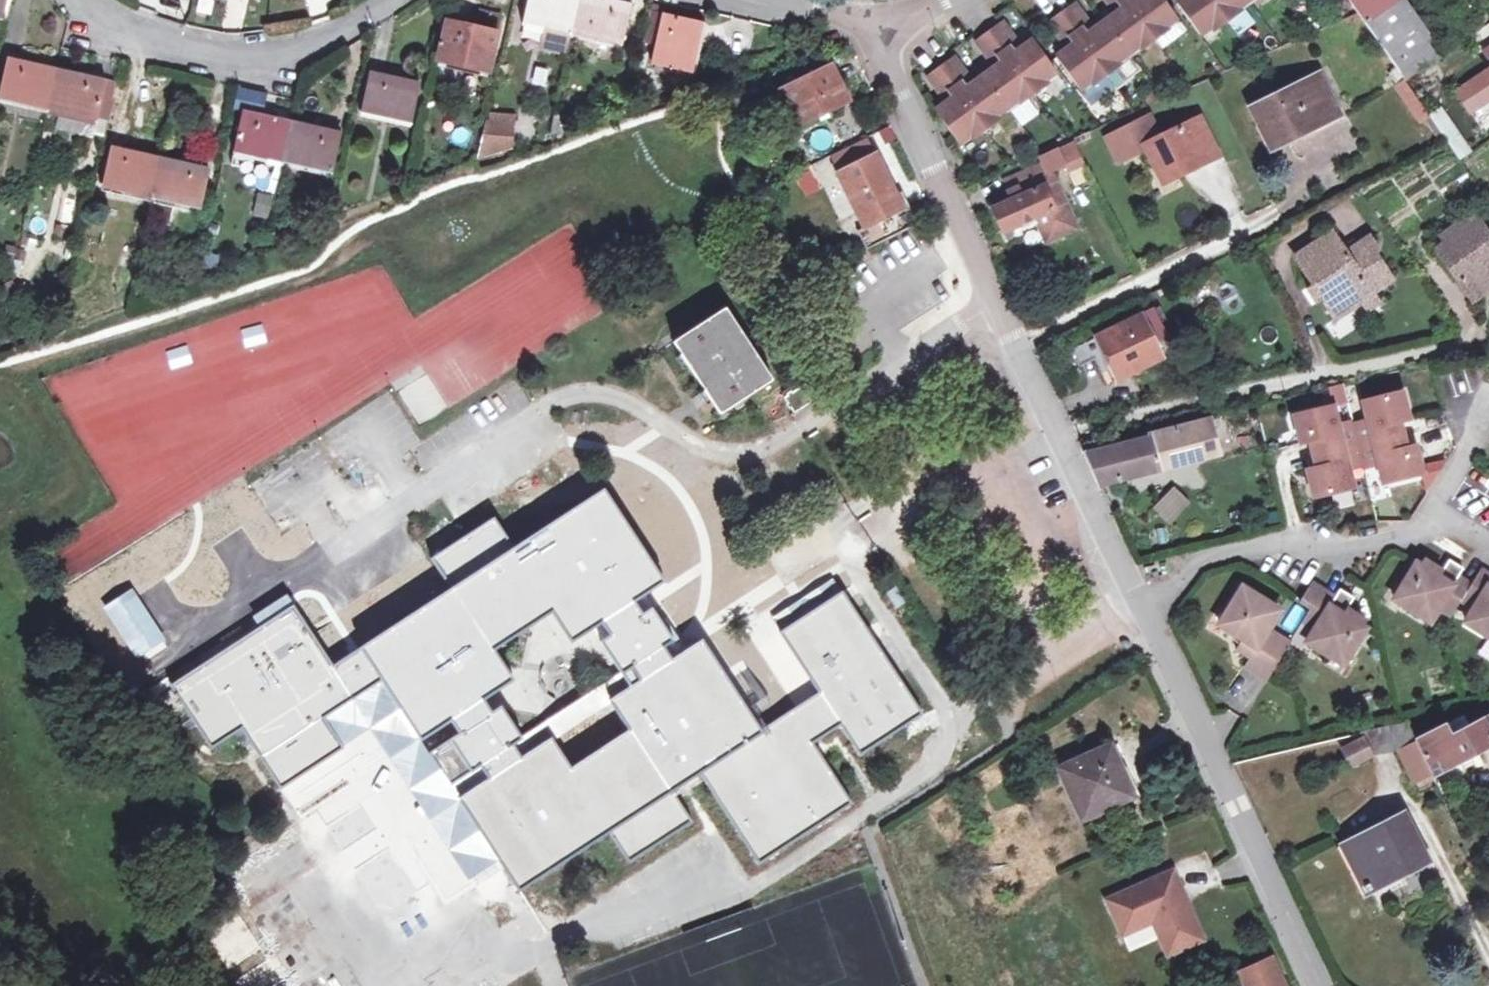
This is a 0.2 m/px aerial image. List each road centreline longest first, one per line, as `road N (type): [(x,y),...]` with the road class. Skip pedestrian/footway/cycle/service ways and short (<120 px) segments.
road 1 (unclassified): [(1150,632),(874,37)]
road 2 (unclassified): [(1318,985),(1150,632)]
road 3 (residential): [(1150,632),(1217,560),(1320,534),(1357,559),(1429,532),(1474,523),(1488,530)]
road 4 (residential): [(387,0),(346,27),(228,60),(105,32),(82,0)]
road 5 (residential): [(874,37),(752,0)]

